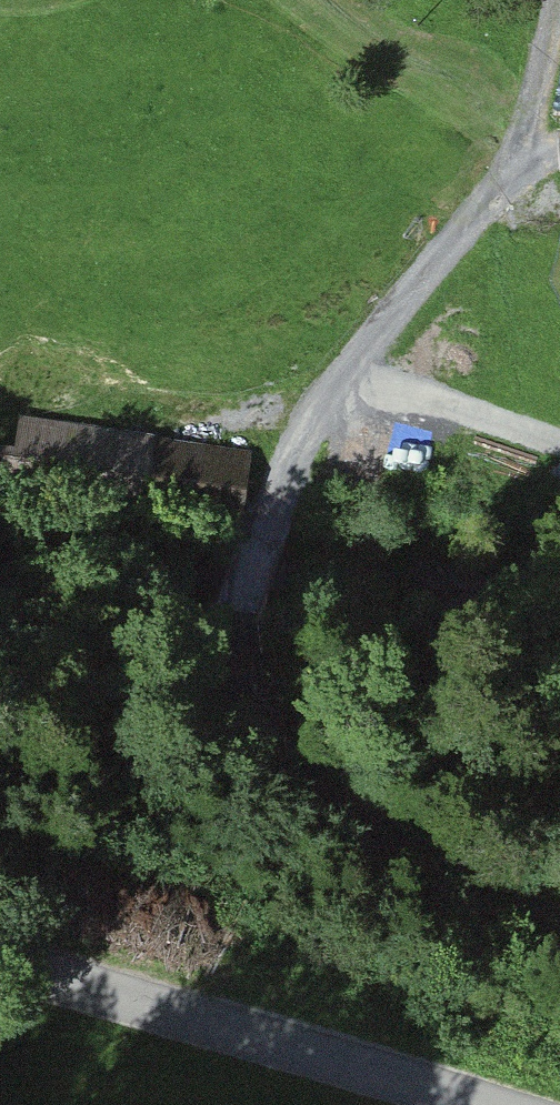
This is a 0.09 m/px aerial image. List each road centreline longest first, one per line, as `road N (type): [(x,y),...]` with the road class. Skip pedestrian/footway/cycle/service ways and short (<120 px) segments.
road 1 (track): [(559,932),(338,817),(212,712),(238,567),(316,406),(525,159),(559,147)]
road 2 (unclassified): [(0,915),(542,1104)]
road 3 (track): [(525,159),(559,18)]

